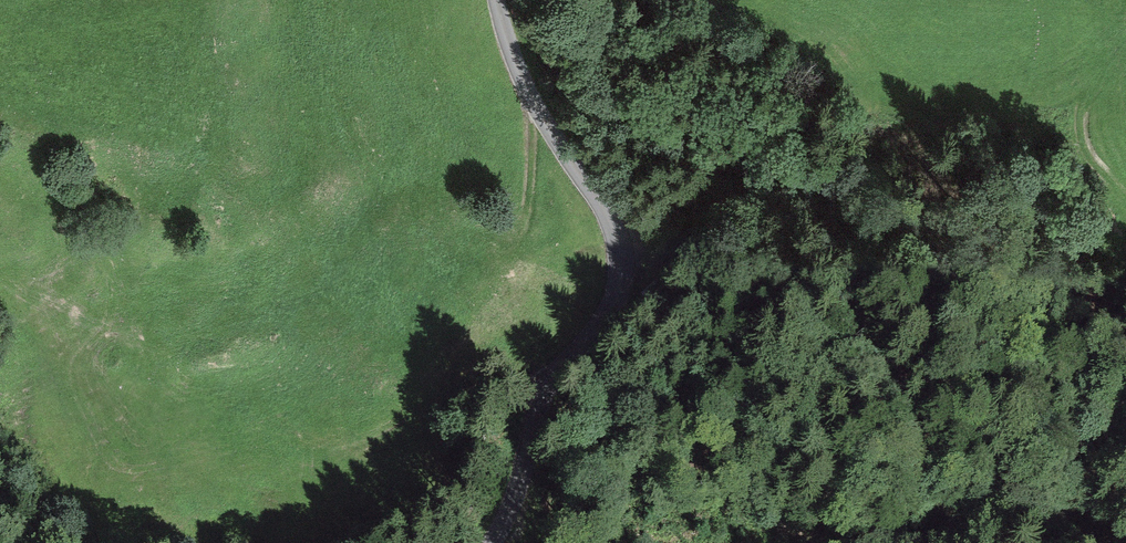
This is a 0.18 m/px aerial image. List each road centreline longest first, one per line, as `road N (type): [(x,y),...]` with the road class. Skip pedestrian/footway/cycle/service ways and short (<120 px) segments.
road 1 (track): [(501,0),(530,89),(610,217),(621,262),(608,314),(545,387),(521,483),(495,542)]
road 2 (track): [(1125,41),(1090,99),(1082,137),(1125,196)]

